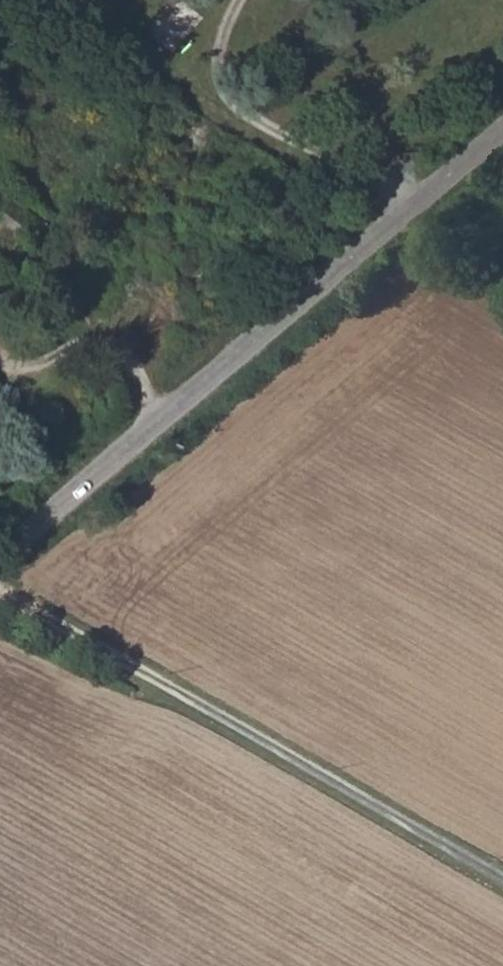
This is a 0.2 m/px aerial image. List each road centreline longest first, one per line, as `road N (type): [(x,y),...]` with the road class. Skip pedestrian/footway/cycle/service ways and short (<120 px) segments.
road 1 (track): [(0,594),(502,880)]
road 2 (tertiary): [(0,555),(415,207)]
road 3 (unclassified): [(415,207),(228,106),(217,59),(243,0)]

